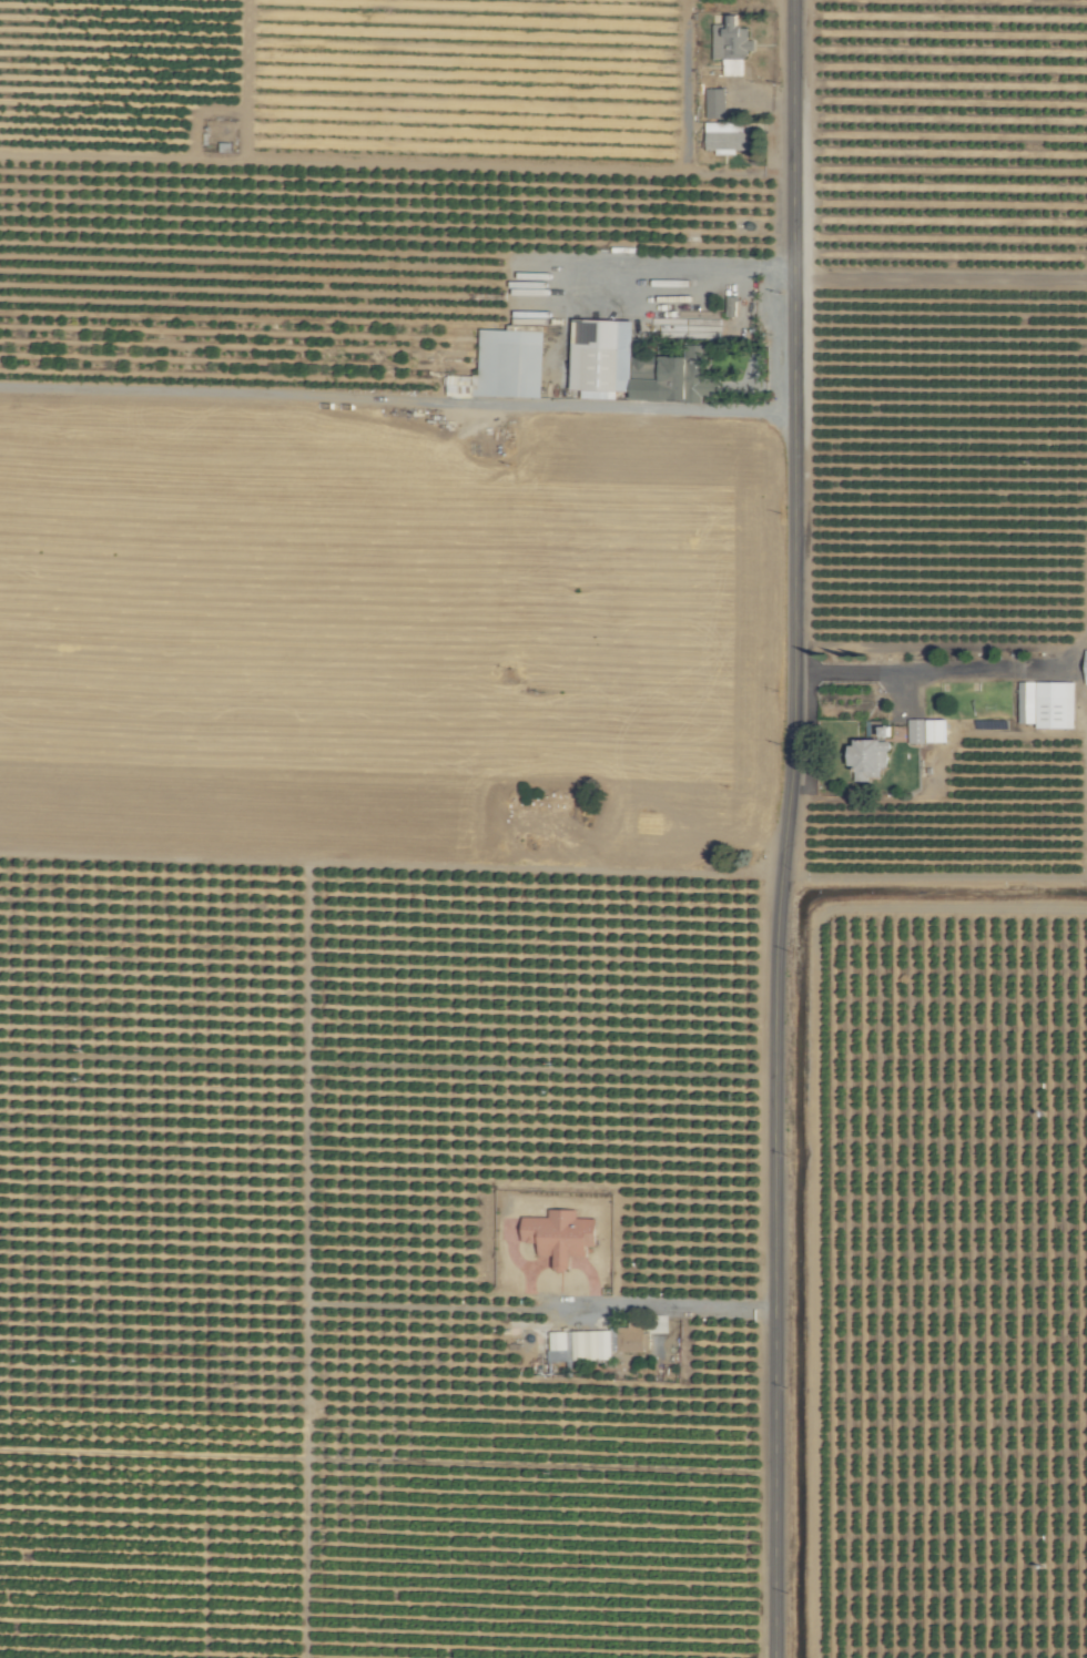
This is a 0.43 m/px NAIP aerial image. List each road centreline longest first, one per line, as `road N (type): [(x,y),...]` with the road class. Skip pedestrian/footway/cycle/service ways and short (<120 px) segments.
road 1 (tertiary): [(788,0),(793,677),(773,1007),(775,1657)]

